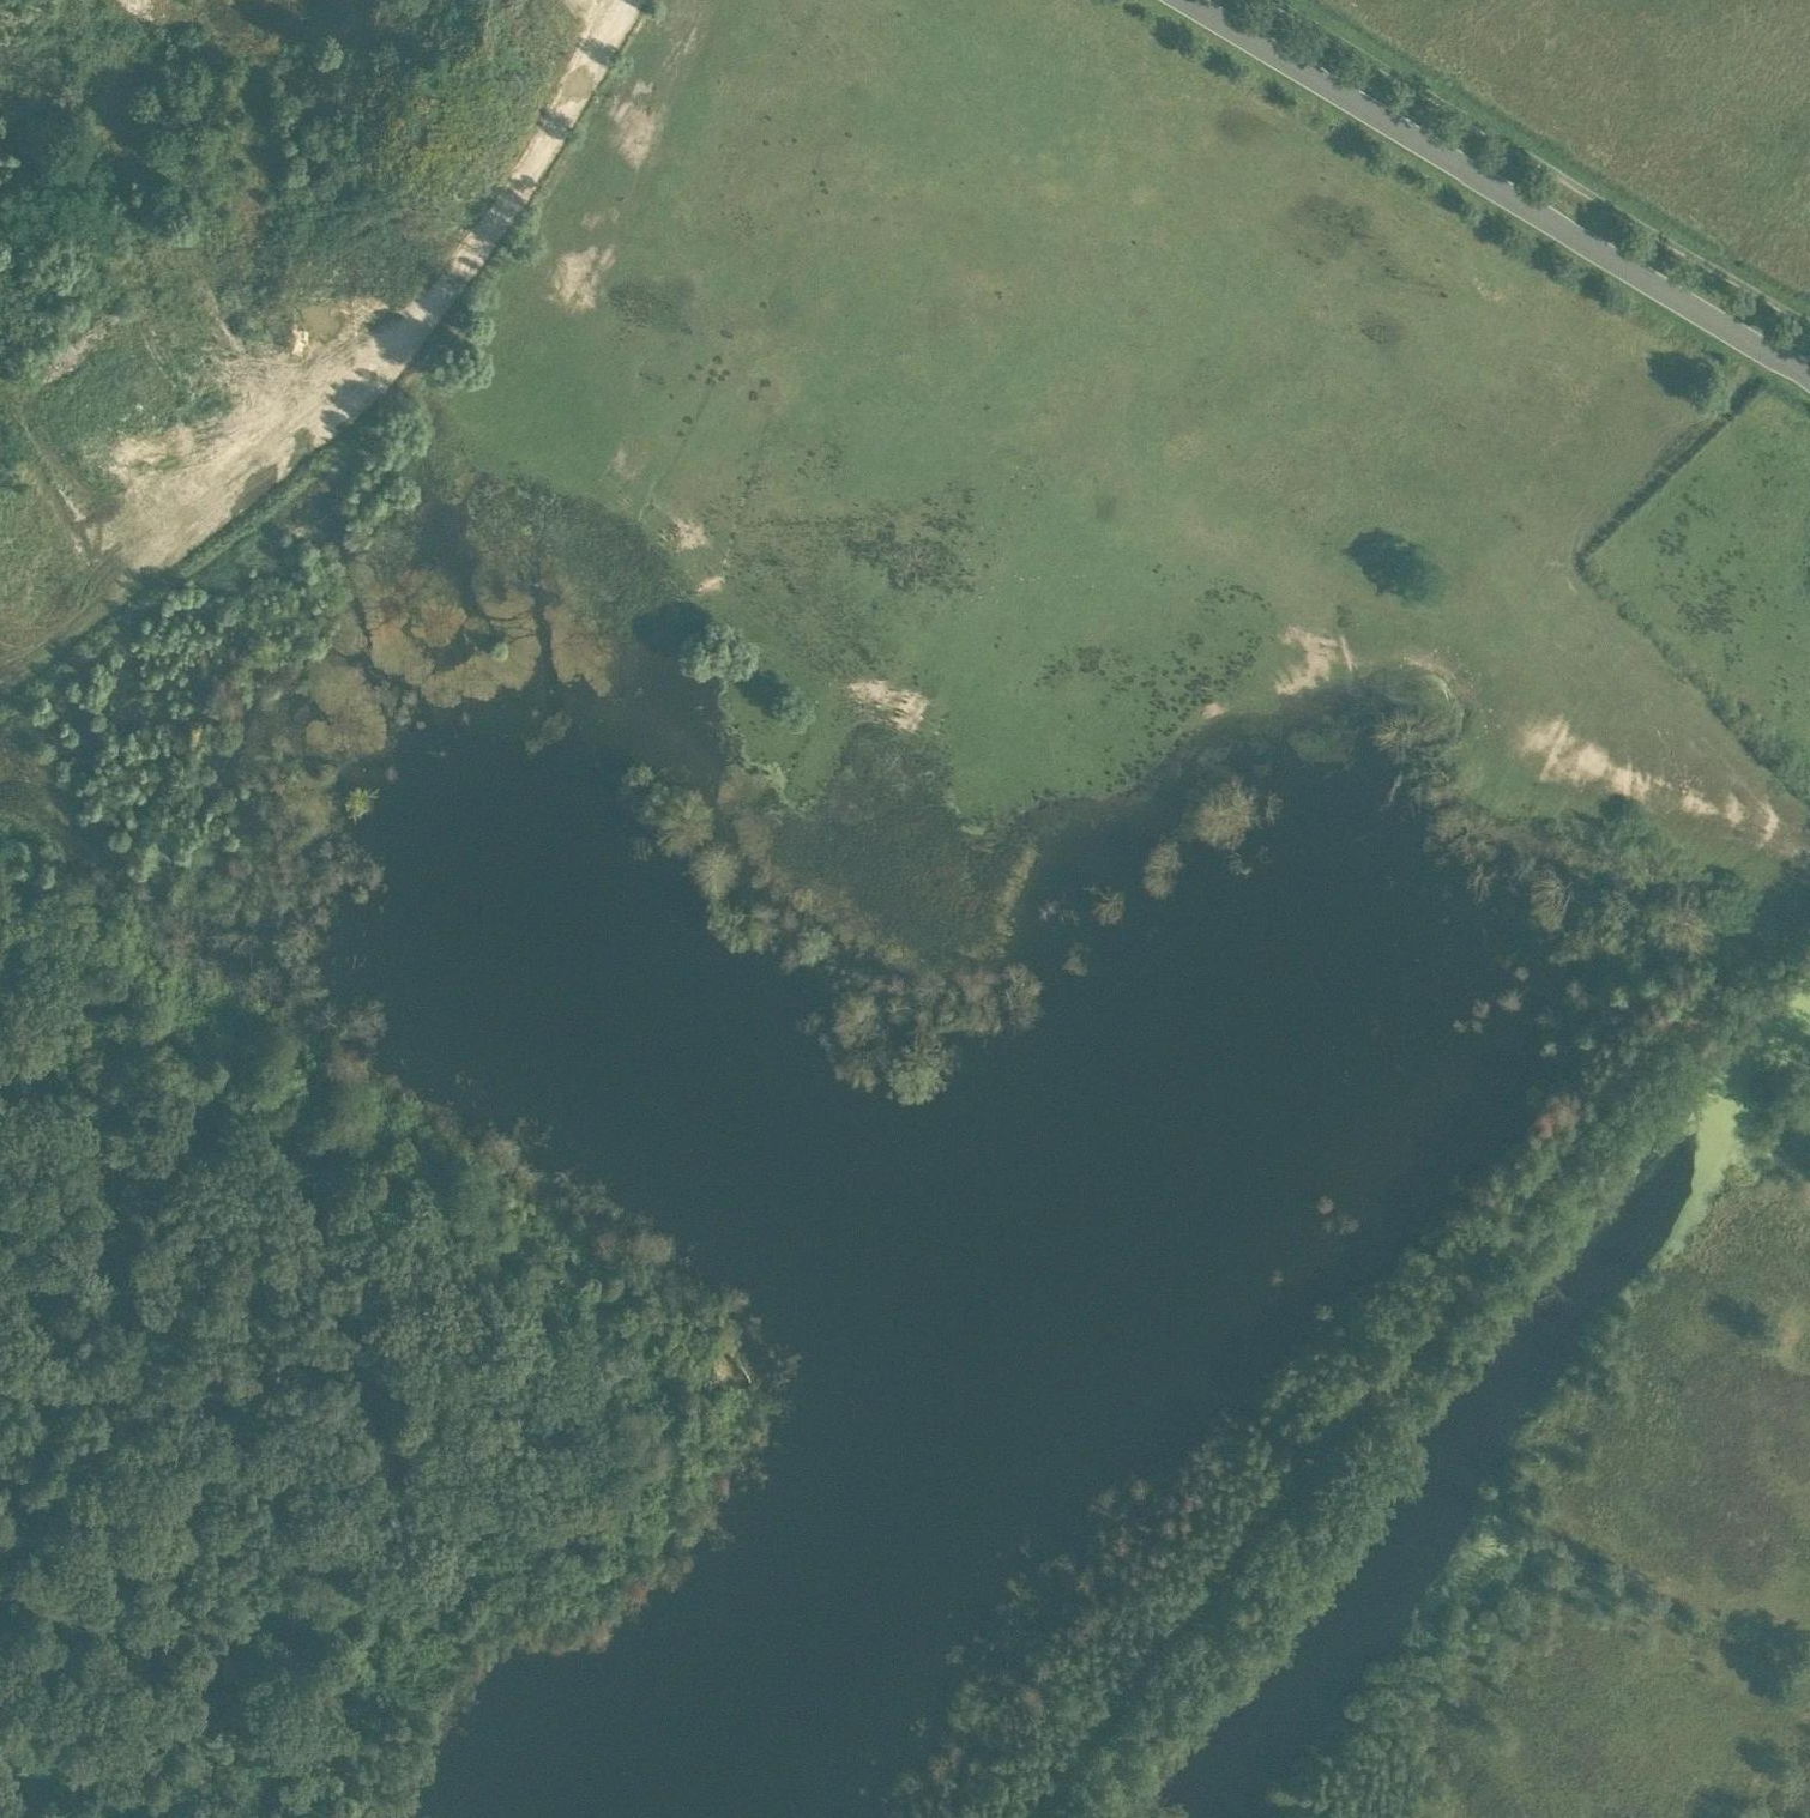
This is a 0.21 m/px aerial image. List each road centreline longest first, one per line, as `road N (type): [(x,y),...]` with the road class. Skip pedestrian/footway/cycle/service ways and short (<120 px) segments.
road 1 (unclassified): [(1191,0),(1809,369)]
road 2 (track): [(1281,0),(1809,319)]

